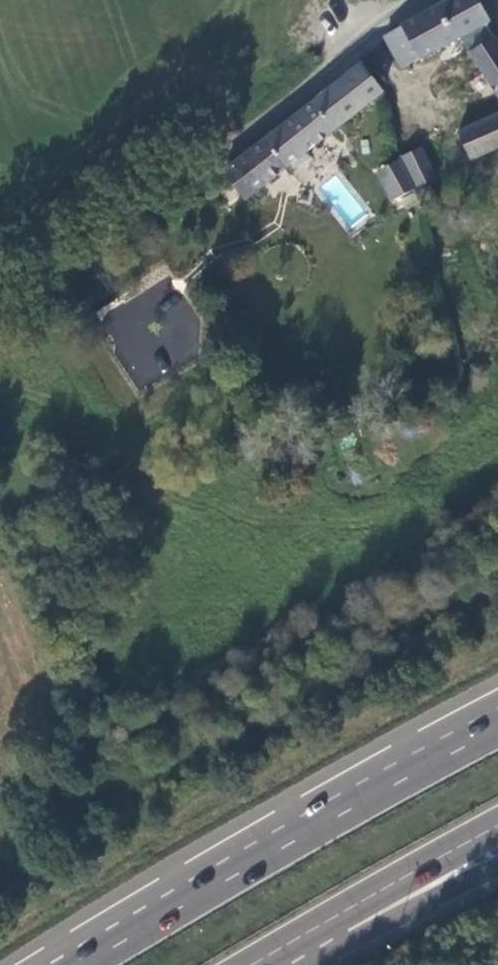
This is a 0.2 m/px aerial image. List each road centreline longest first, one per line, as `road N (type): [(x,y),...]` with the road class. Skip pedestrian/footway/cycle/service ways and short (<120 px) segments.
road 1 (unclassified): [(0,316),(420,0)]
road 2 (trunk): [(497,731),(278,847),(86,964)]
road 3 (trunk): [(254,964),(497,826)]
road 4 (trunk): [(287,964),(497,868)]

